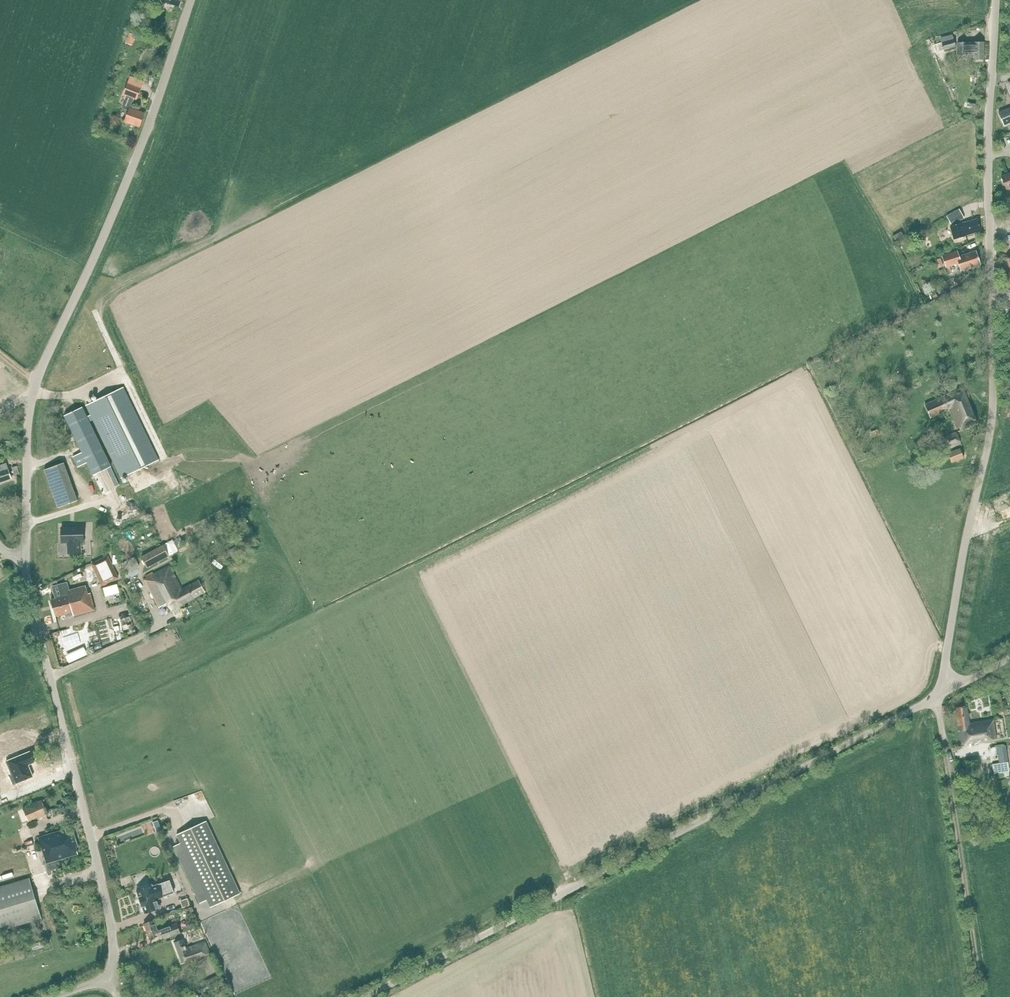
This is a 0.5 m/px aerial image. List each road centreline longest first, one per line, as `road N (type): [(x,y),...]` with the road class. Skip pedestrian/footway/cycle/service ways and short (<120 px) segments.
road 1 (unclassified): [(947,683),(992,412),(988,140),(995,0)]
road 2 (unclassified): [(365,996),(926,704),(947,683)]
road 3 (unclassified): [(23,558),(35,381),(135,161),(192,0)]
road 4 (unclassified): [(115,977),(109,915),(23,558)]
road 5 (track): [(979,996),(936,698)]

